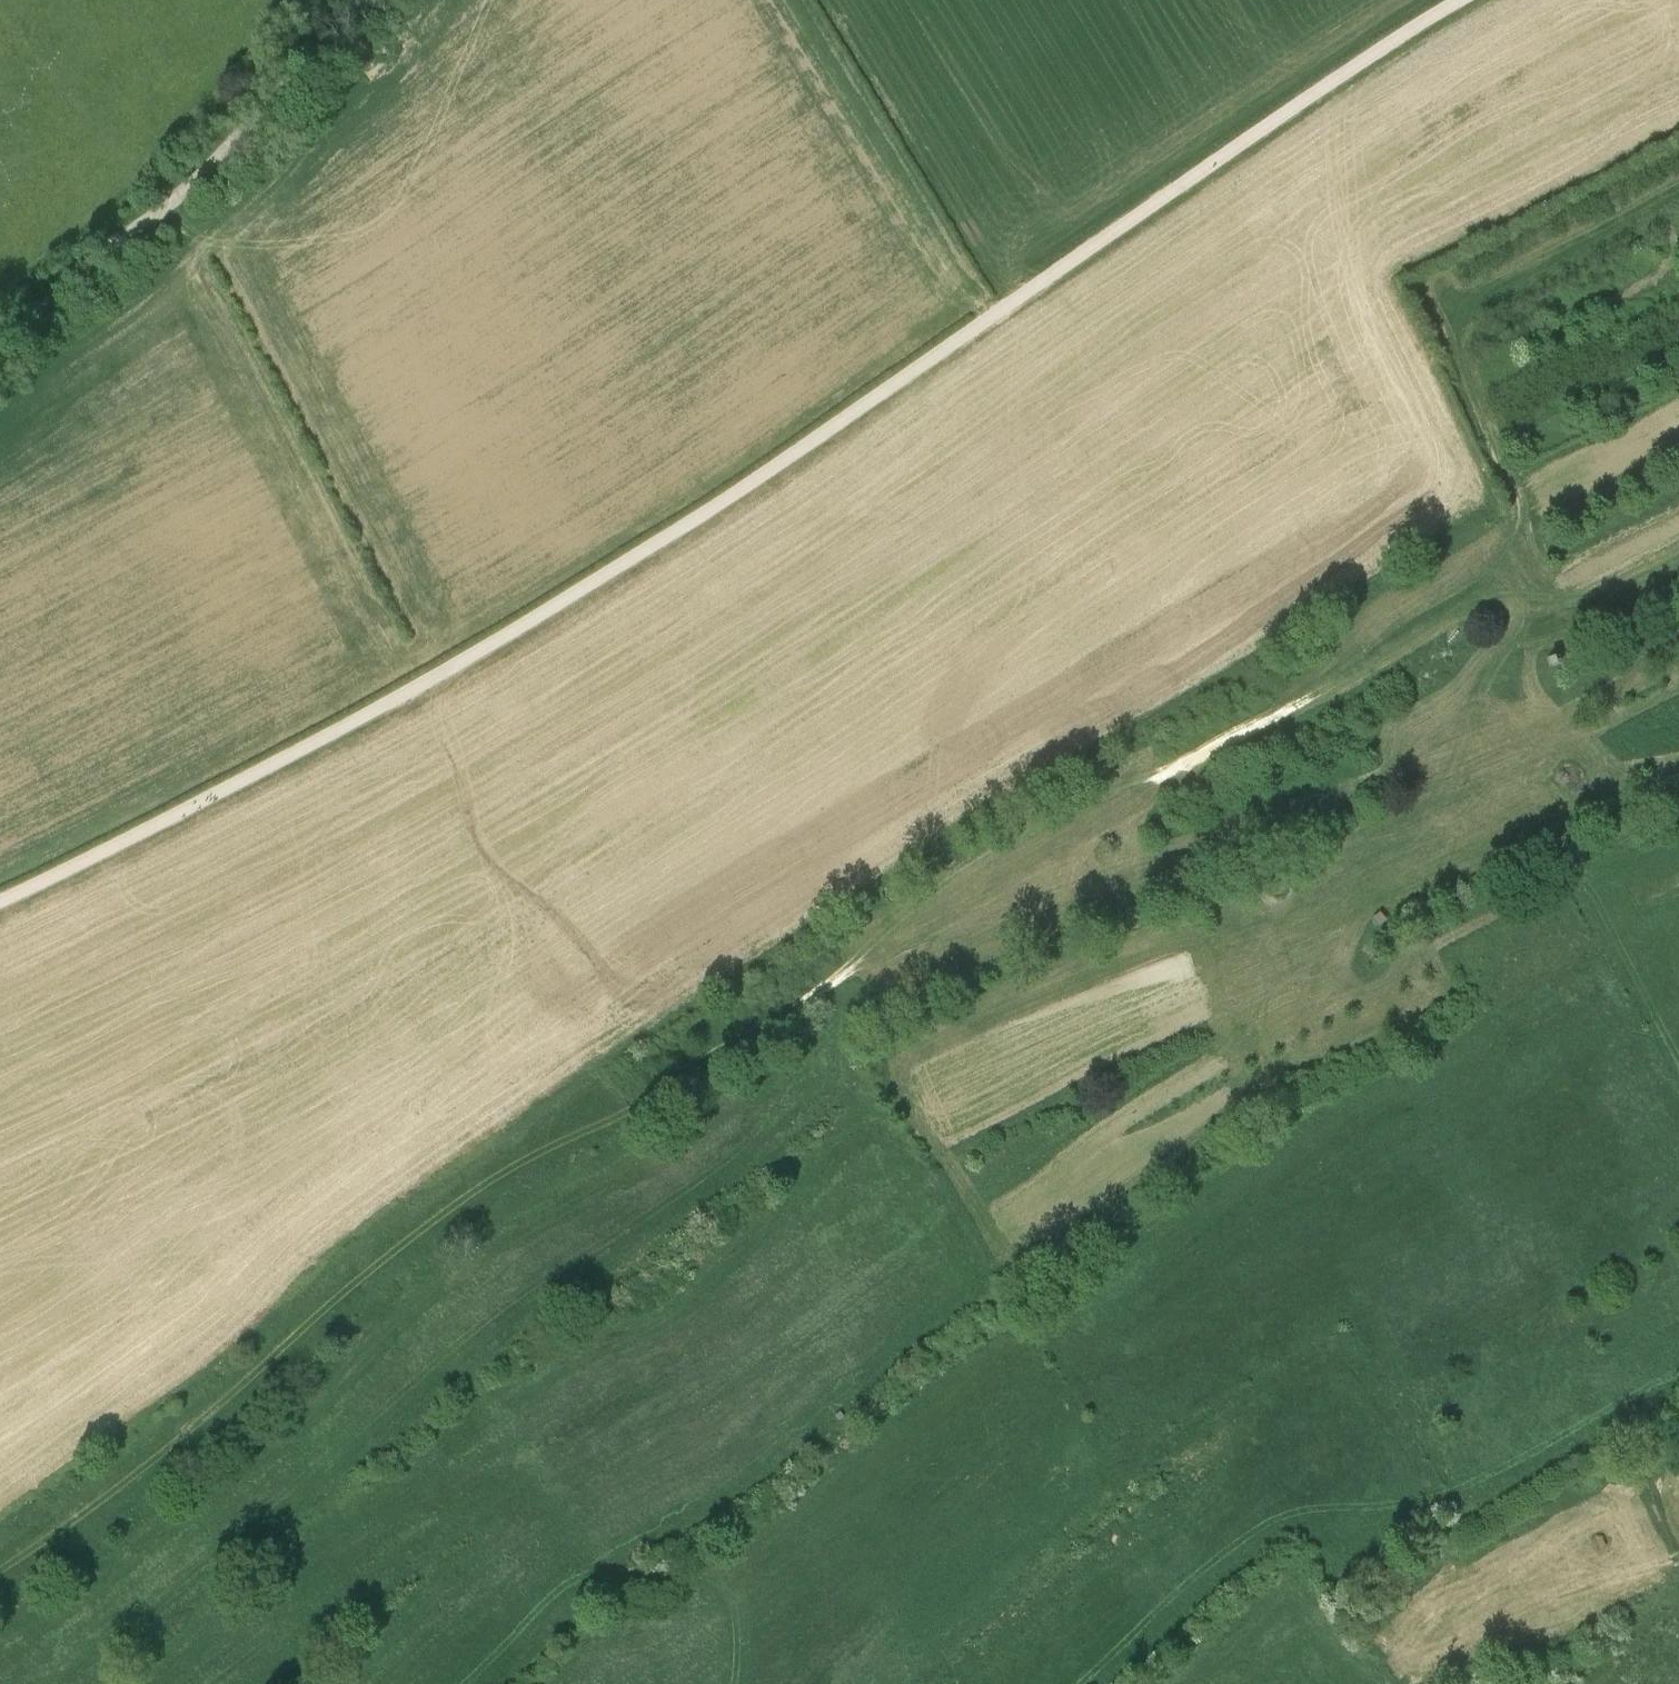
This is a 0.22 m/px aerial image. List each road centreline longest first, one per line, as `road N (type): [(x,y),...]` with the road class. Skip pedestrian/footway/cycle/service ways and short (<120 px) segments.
road 1 (unclassified): [(0,901),(285,757),(674,532),(1459,0)]
road 2 (track): [(0,349),(210,165),(366,0)]

